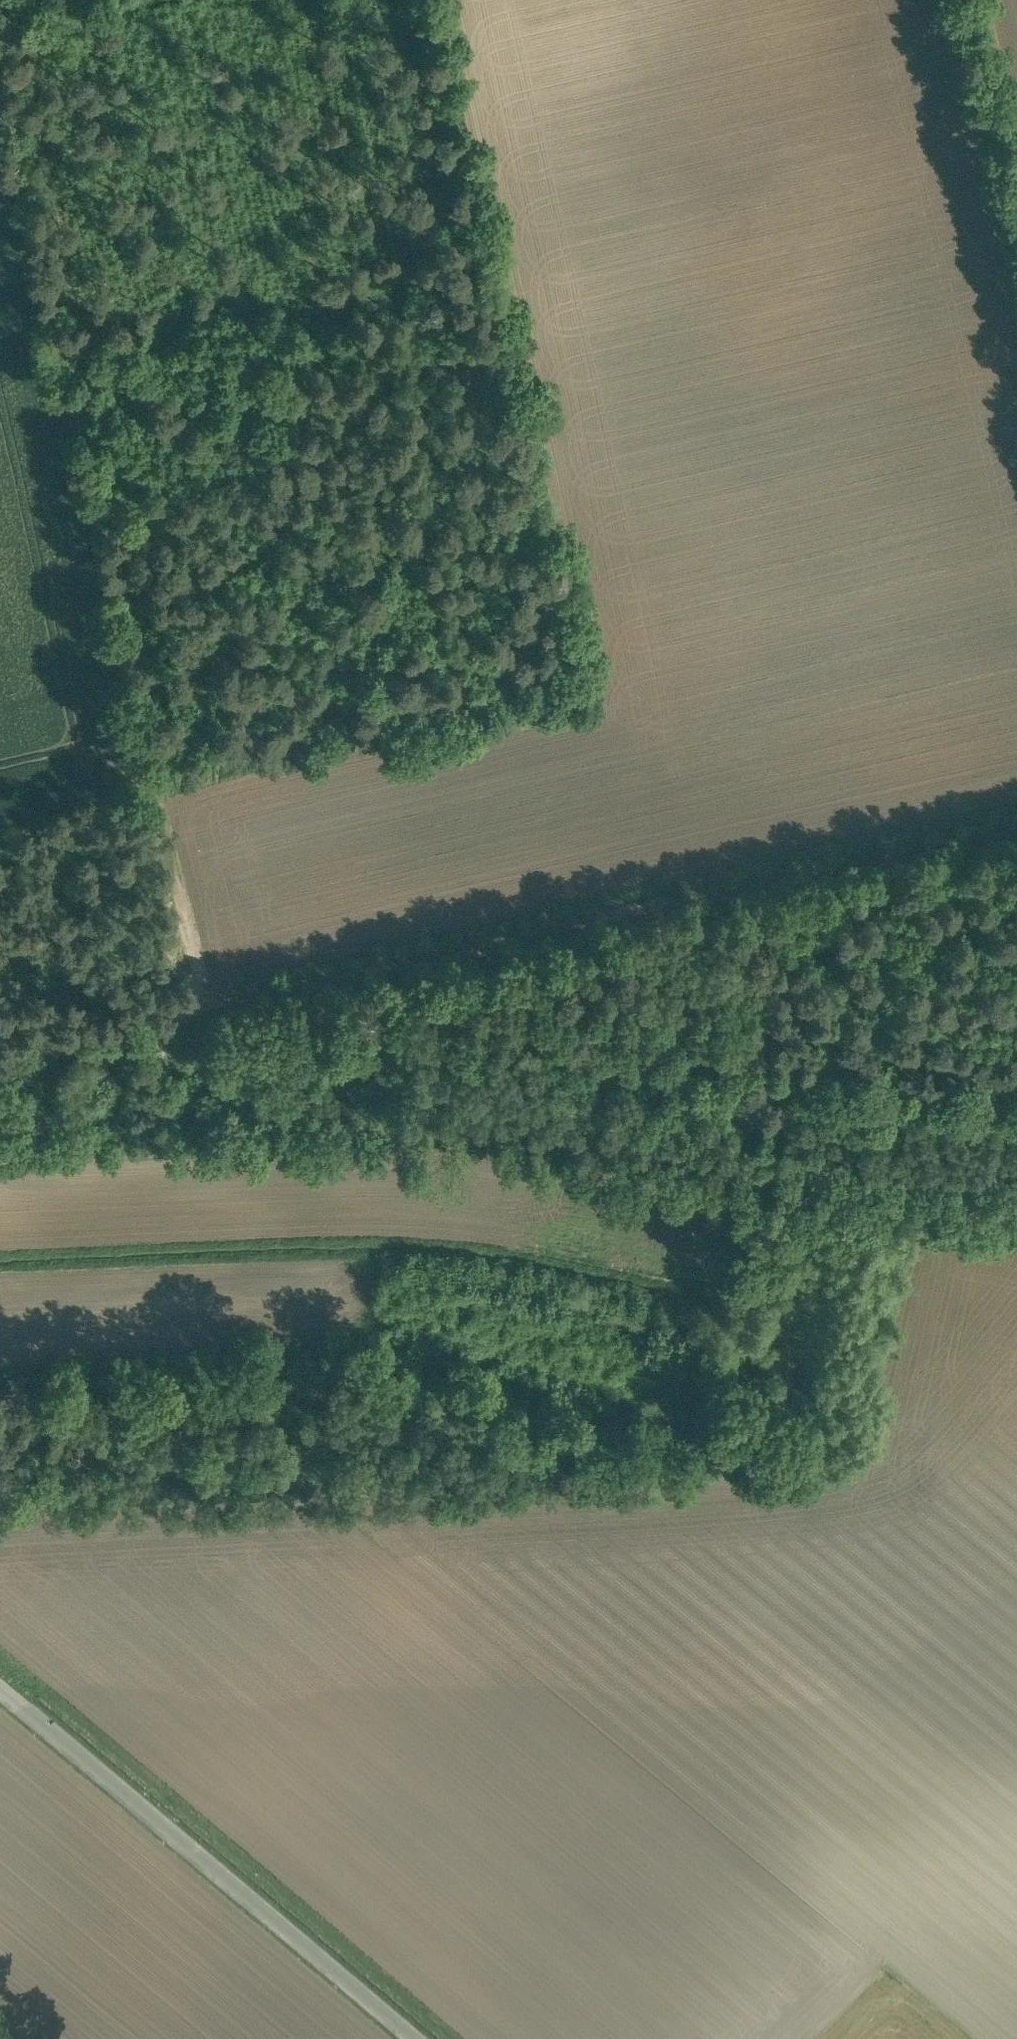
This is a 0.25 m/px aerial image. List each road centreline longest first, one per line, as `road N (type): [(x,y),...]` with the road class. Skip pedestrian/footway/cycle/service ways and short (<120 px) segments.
road 1 (track): [(1016,829),(0,1058)]
road 2 (unclassified): [(0,1693),(409,2038)]

